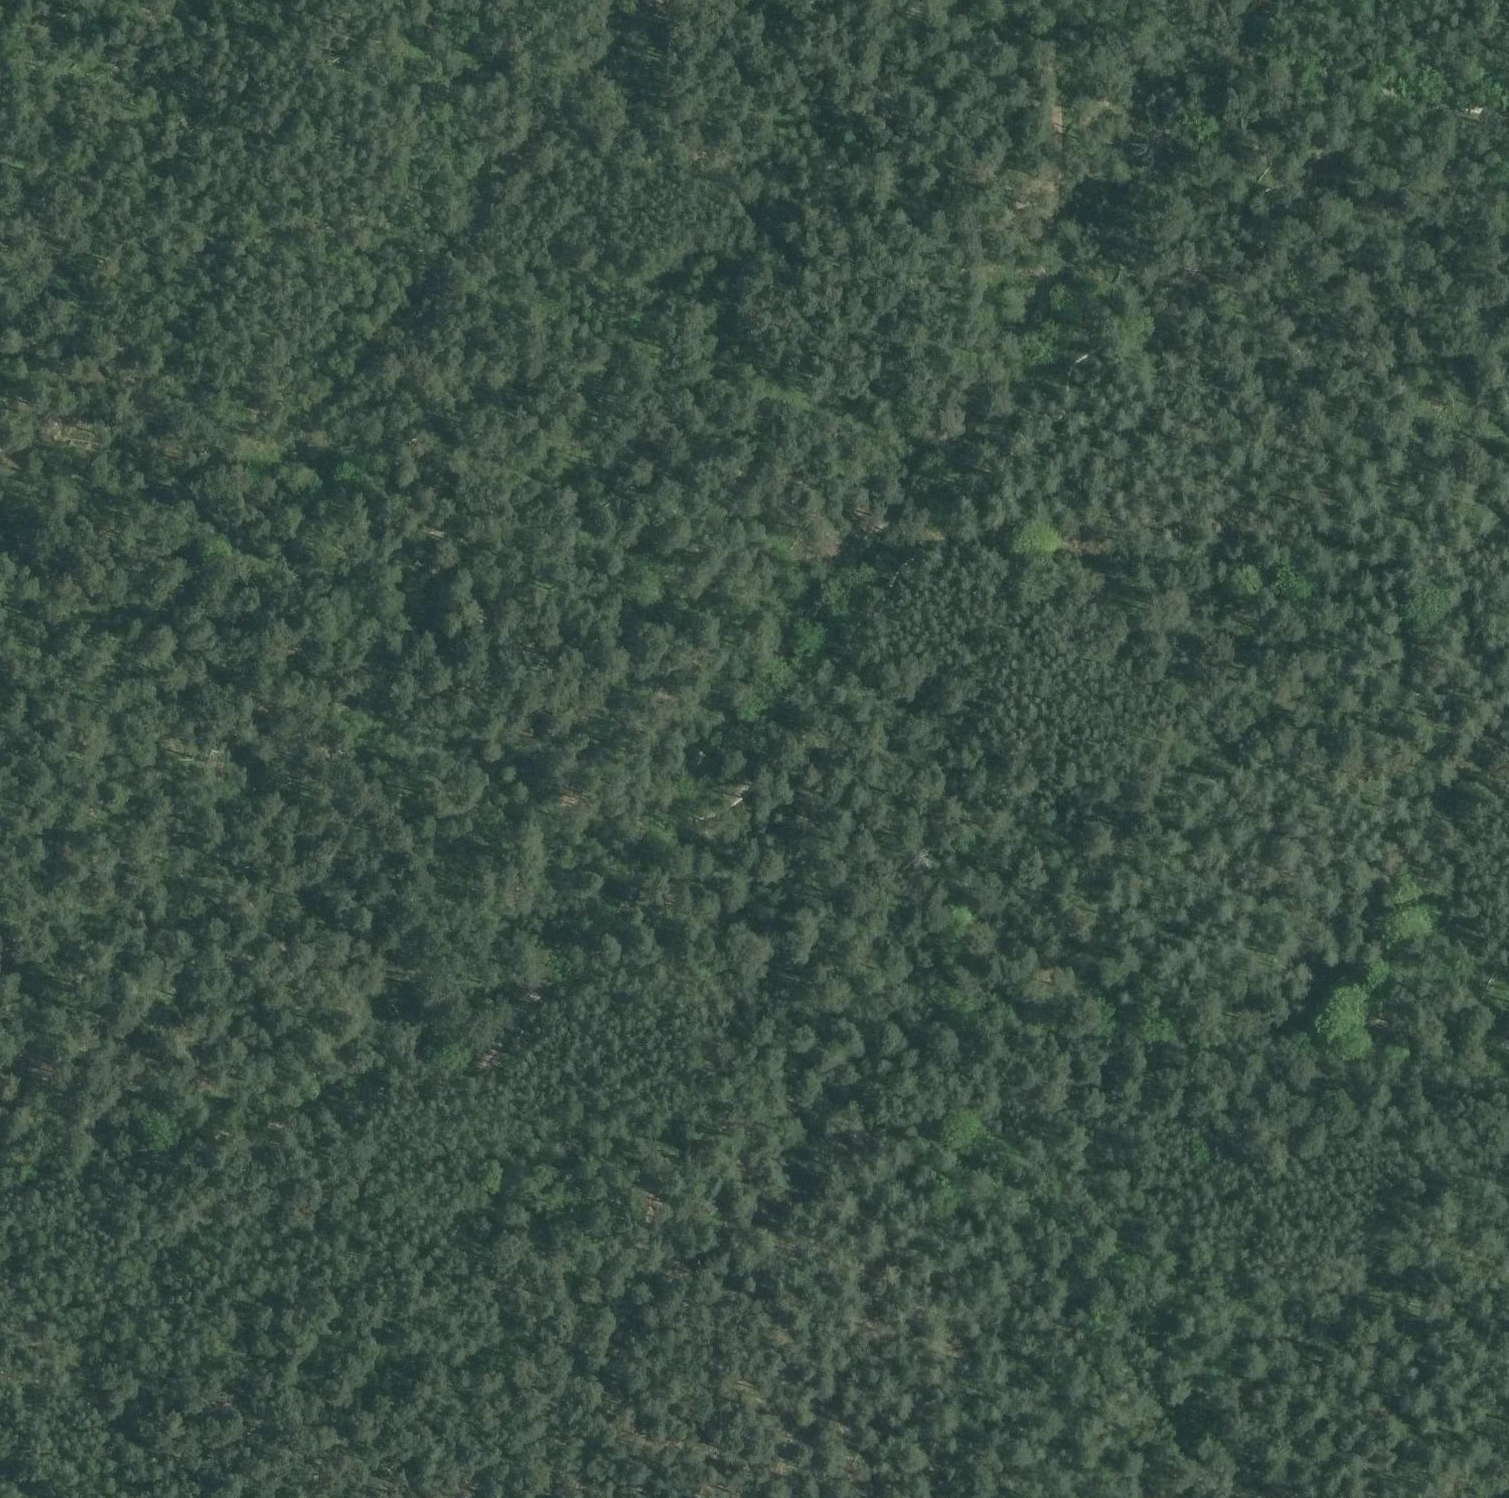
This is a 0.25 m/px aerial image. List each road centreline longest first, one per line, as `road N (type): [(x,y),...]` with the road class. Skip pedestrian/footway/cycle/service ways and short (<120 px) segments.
road 1 (track): [(535,982),(697,760),(1029,338),(1045,285),(1059,145),(1056,0)]
road 2 (track): [(0,1194),(427,1091),(477,1068)]
road 3 (track): [(1508,112),(1265,53),(1140,0)]

